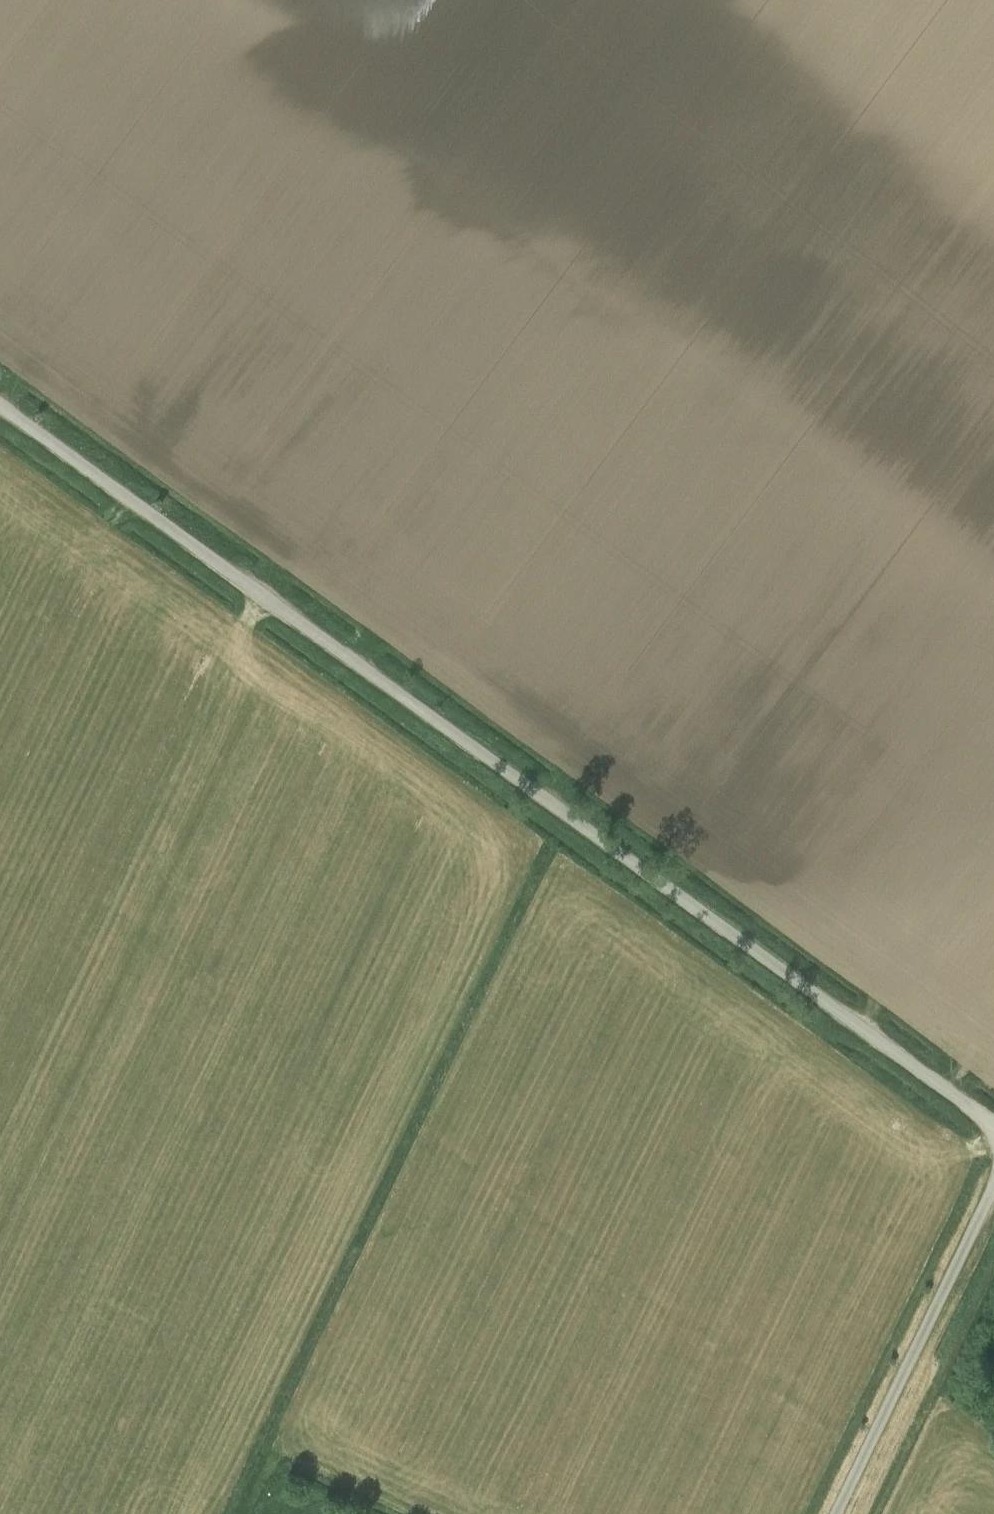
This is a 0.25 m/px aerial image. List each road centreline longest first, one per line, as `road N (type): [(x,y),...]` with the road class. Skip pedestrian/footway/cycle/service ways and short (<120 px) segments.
road 1 (unclassified): [(993,1128),(703,898),(0,396)]
road 2 (unclassified): [(835,1513),(993,1186)]

